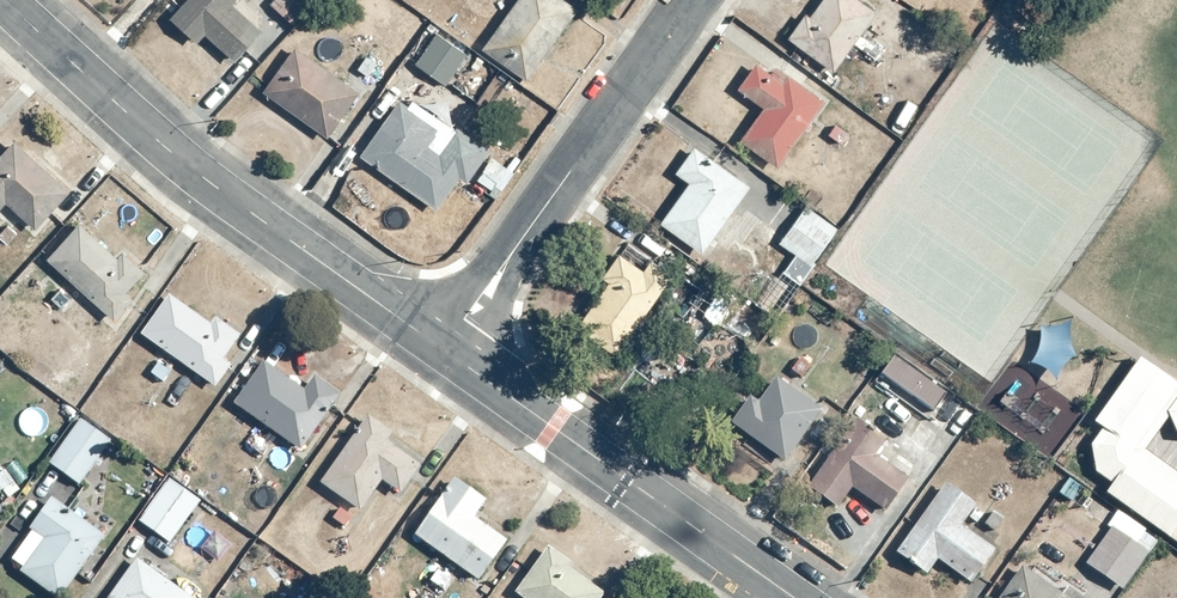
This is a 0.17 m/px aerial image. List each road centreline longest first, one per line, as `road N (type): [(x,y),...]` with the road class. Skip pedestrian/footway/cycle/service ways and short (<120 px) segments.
road 1 (residential): [(442,349),(206,182),(3,0)]
road 2 (residential): [(797,597),(442,349)]
road 3 (residential): [(442,349),(686,0)]

